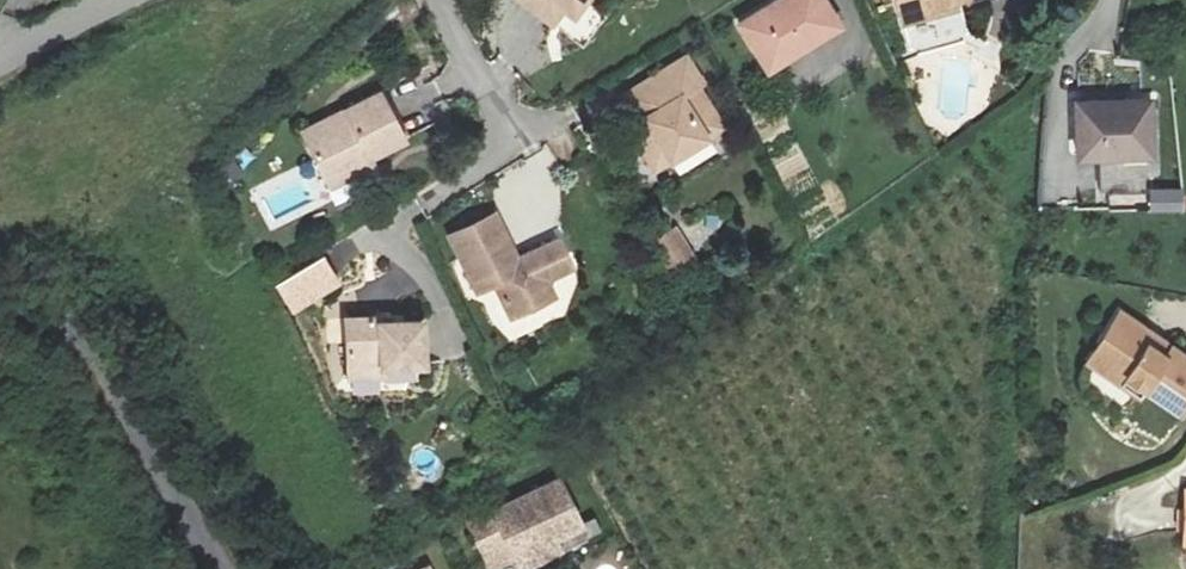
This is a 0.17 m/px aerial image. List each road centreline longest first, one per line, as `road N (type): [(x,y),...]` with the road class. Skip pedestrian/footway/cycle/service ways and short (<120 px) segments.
road 1 (unclassified): [(222,568),(87,338),(67,320),(0,303)]
road 2 (residential): [(436,0),(512,145)]
road 3 (residential): [(0,63),(121,0)]

